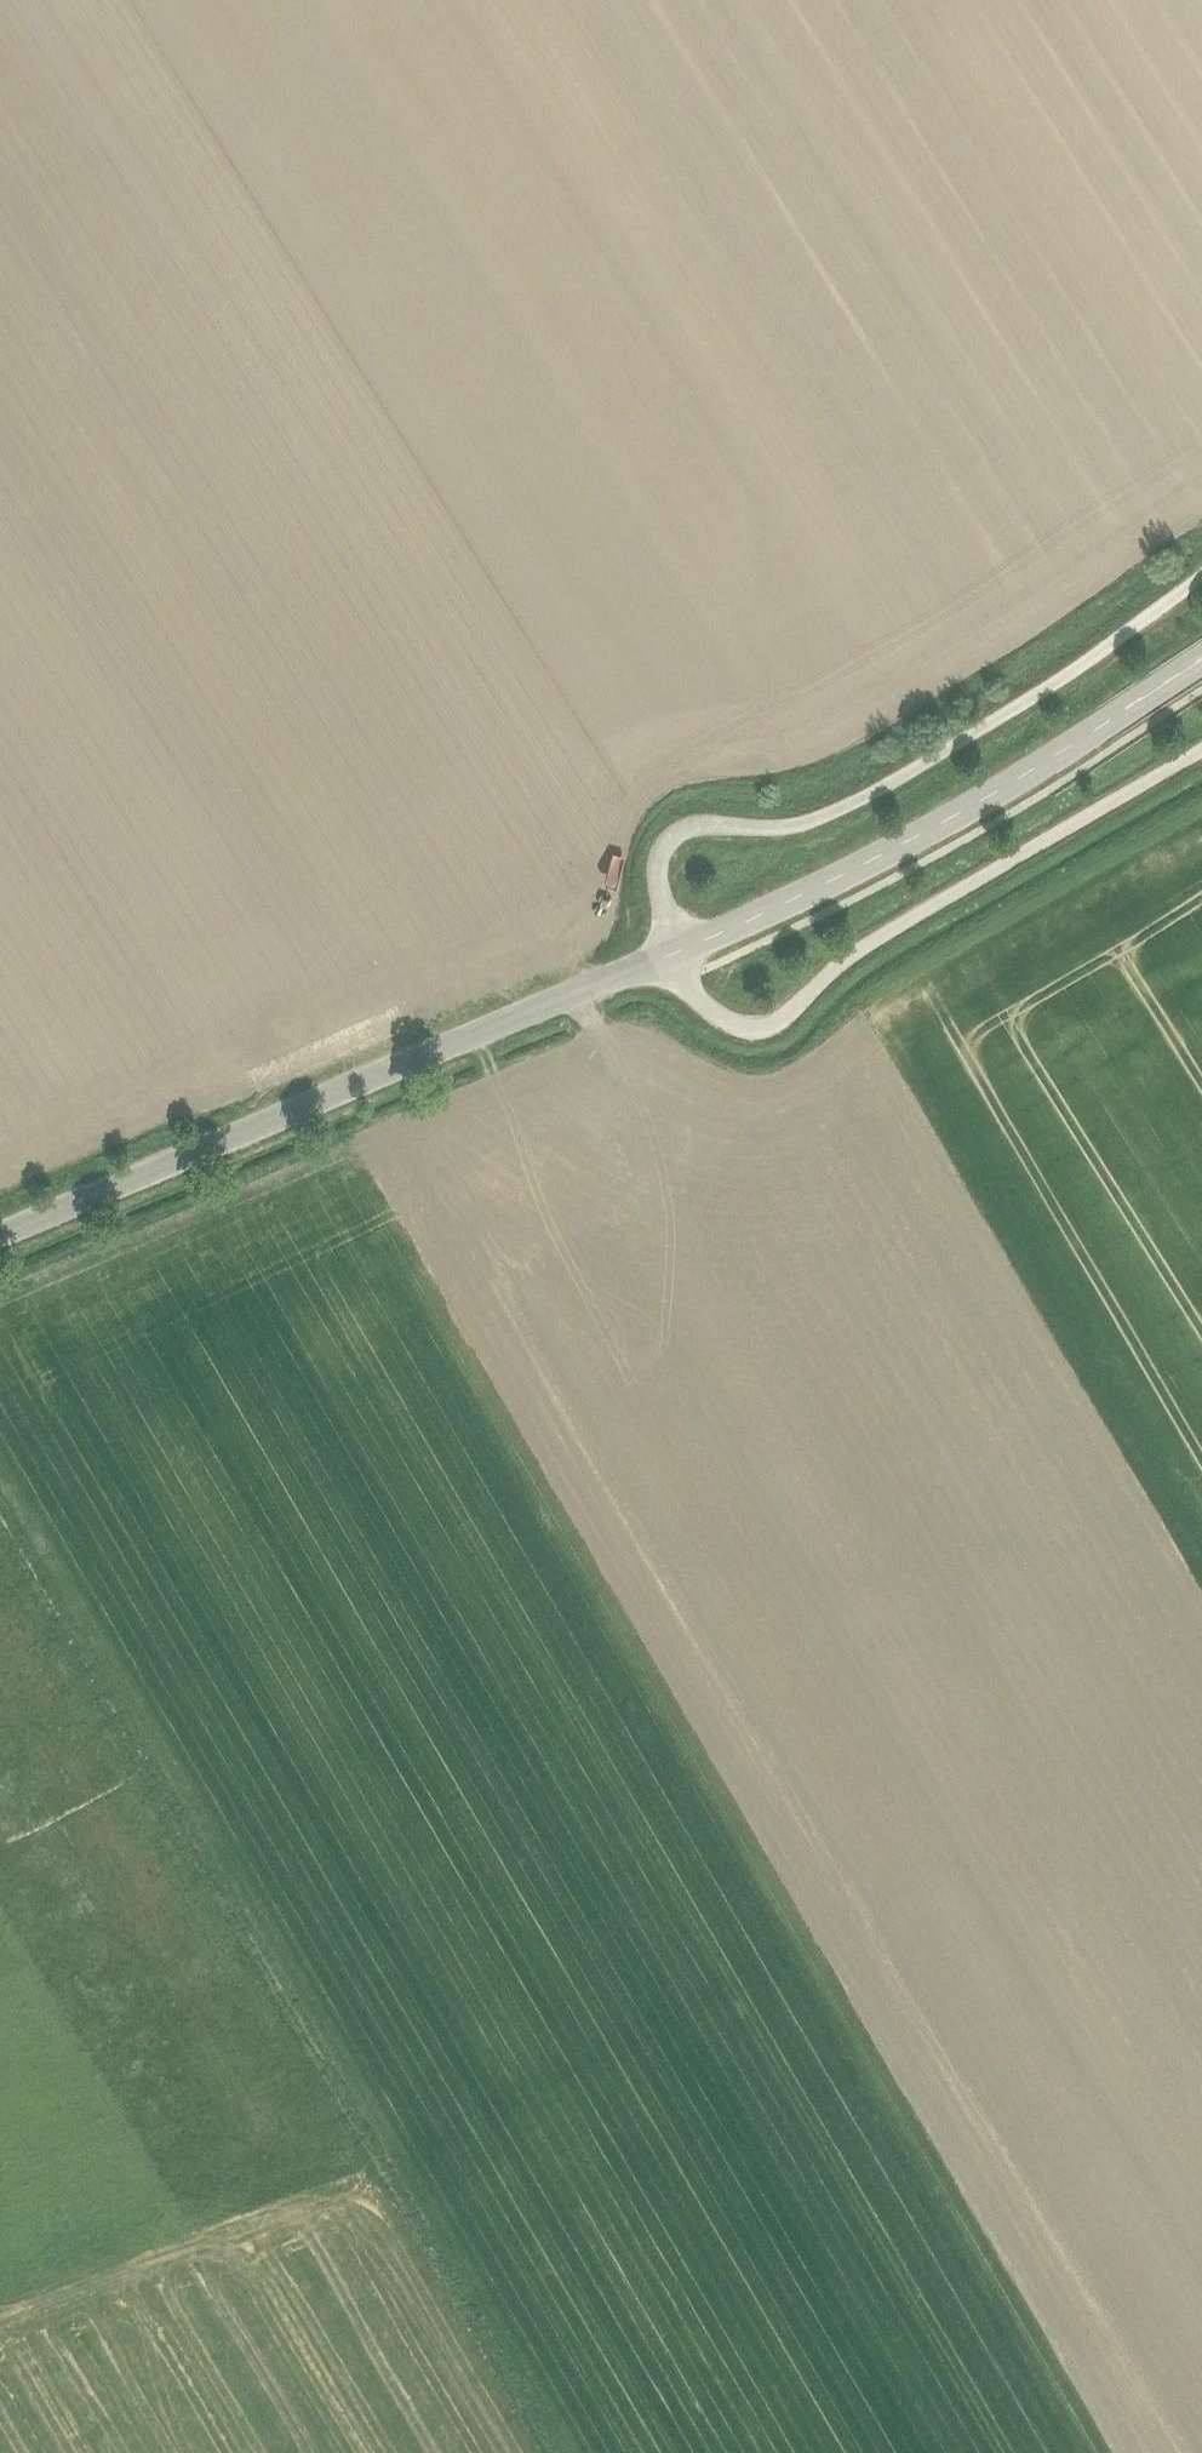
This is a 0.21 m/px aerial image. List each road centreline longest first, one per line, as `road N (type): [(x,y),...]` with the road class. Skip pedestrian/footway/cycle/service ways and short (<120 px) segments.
road 1 (tertiary): [(1201,659),(1033,771),(850,872),(672,958),(0,1241)]

